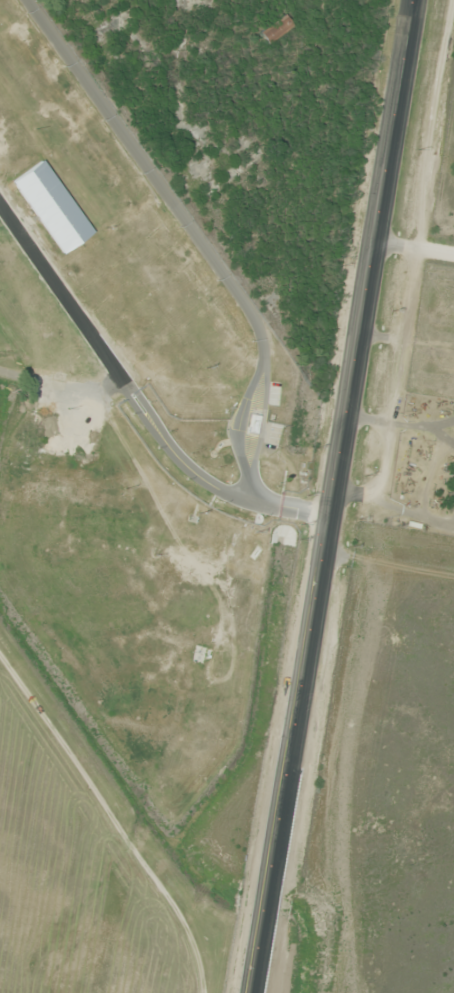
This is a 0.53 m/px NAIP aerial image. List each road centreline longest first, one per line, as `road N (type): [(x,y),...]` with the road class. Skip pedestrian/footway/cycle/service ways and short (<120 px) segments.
road 1 (secondary): [(253,992),(415,0)]
road 2 (residential): [(26,0),(218,264),(264,341),(267,374),(247,487)]
road 3 (residential): [(0,210),(182,459),(206,477),(331,513)]
road 4 (residential): [(0,681),(137,925),(139,992)]
road 5 (residential): [(453,568),(327,548)]

